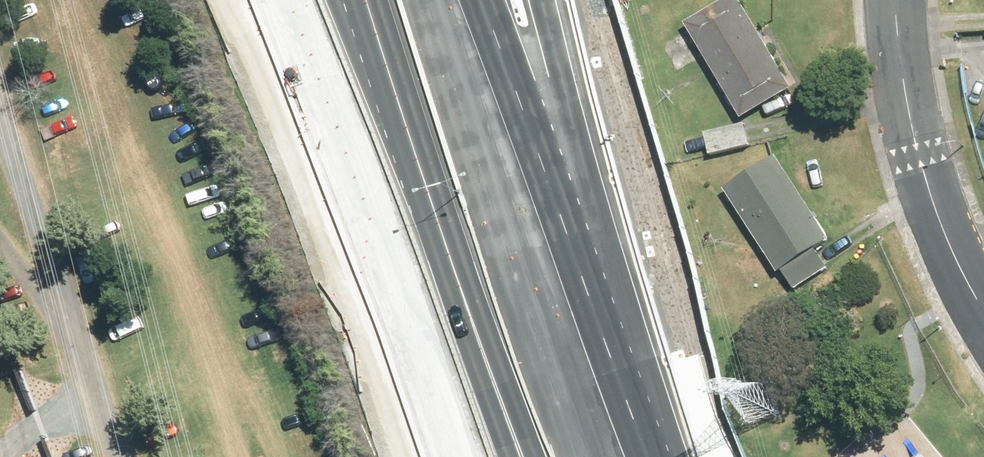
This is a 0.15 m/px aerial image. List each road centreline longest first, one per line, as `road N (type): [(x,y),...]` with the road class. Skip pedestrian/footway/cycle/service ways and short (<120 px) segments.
road 1 (motorway): [(450,0),(602,456)]
road 2 (motorway): [(551,0),(611,268),(639,456)]
road 3 (tertiary): [(897,0),(898,45),(927,174),(983,307)]
road 4 (motorway): [(510,456),(404,159)]
road 5 (motorway): [(404,159),(337,0)]
road 6 (motorway): [(404,159),(357,0)]

